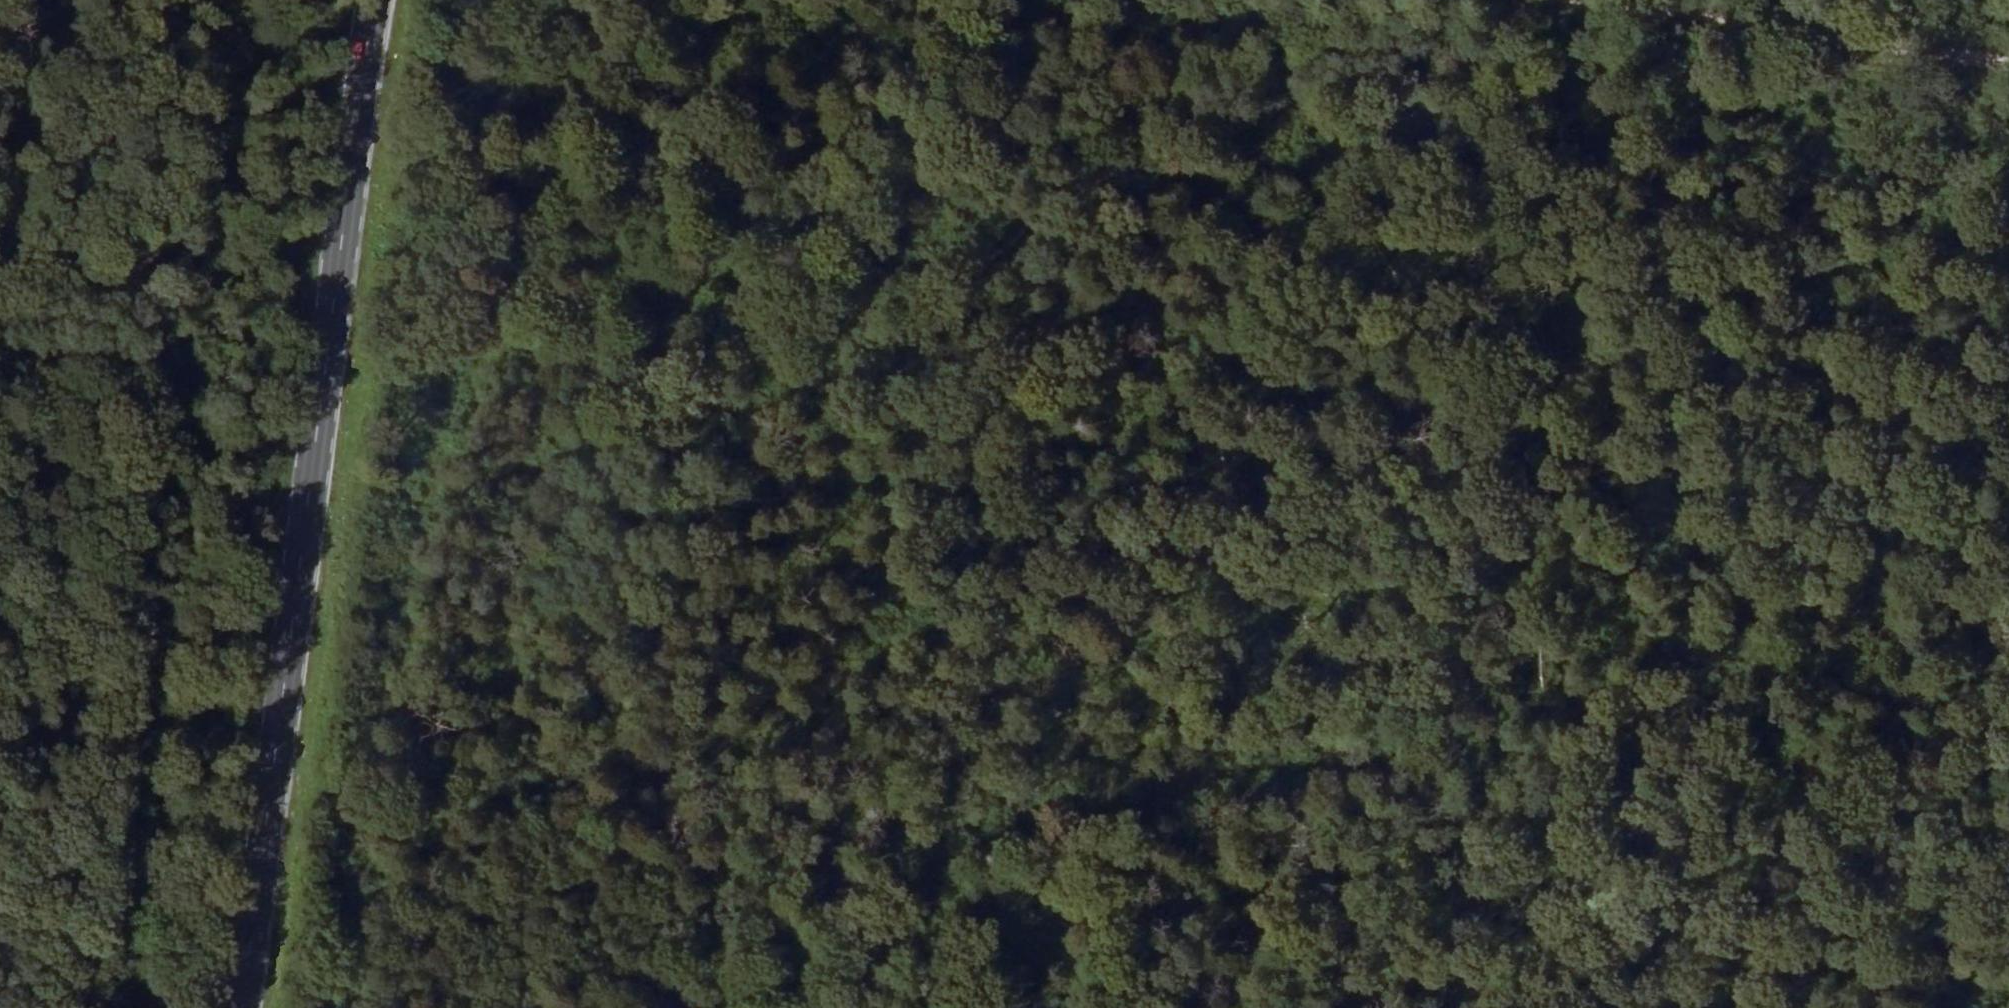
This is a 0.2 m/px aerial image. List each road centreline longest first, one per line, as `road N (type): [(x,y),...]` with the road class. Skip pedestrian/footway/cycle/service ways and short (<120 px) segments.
road 1 (primary): [(369,0),(239,1007)]
road 2 (track): [(1529,0),(2008,76)]

